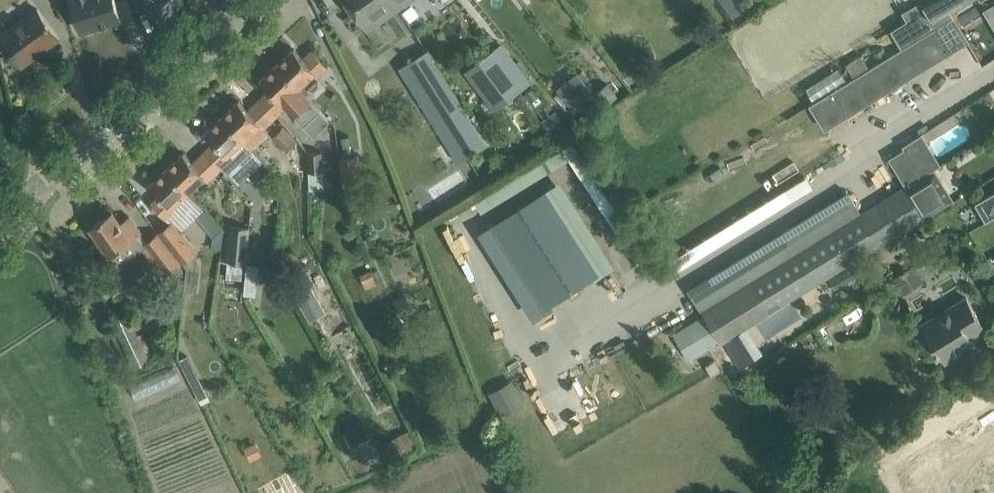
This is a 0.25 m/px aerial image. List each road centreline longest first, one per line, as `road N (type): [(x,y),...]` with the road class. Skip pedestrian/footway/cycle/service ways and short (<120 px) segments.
road 1 (tertiary): [(0,210),(132,115),(252,0)]
road 2 (residential): [(829,492),(993,389)]

